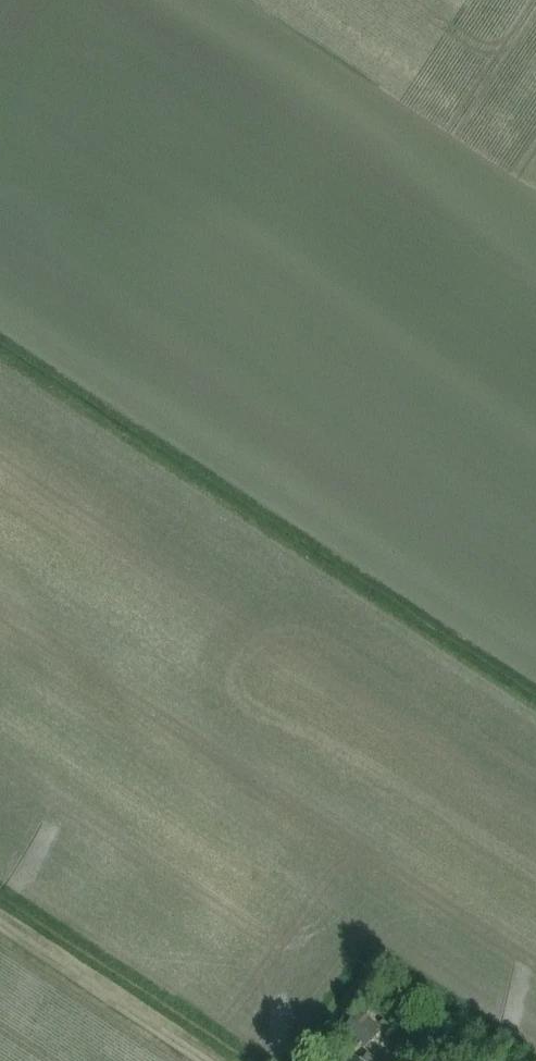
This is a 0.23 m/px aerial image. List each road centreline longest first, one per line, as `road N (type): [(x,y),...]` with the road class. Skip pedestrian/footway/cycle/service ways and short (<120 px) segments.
road 1 (track): [(224,1060),(0,915)]

